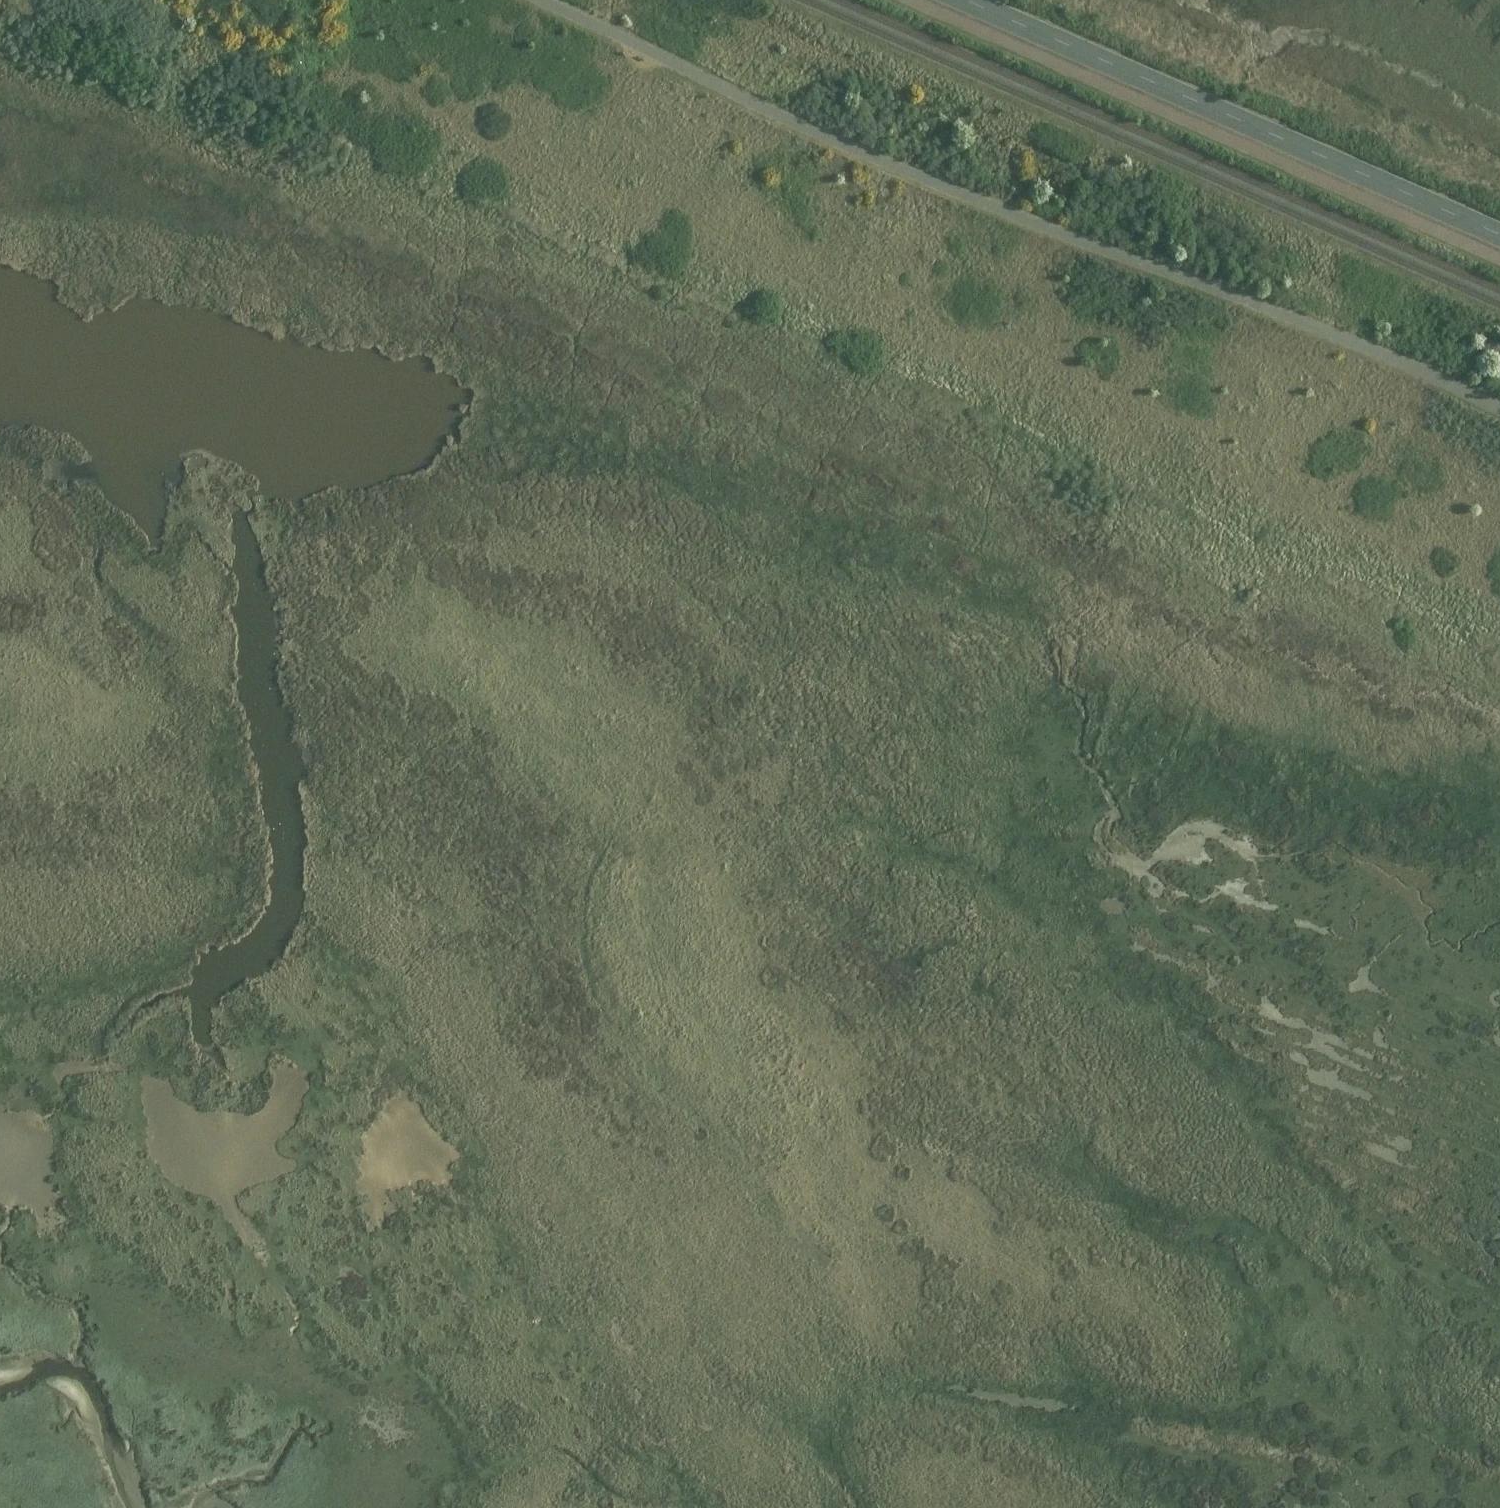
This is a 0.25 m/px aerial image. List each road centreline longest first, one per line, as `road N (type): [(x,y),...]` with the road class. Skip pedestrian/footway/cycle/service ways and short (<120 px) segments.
road 1 (tertiary): [(1499,232),(969,0)]

